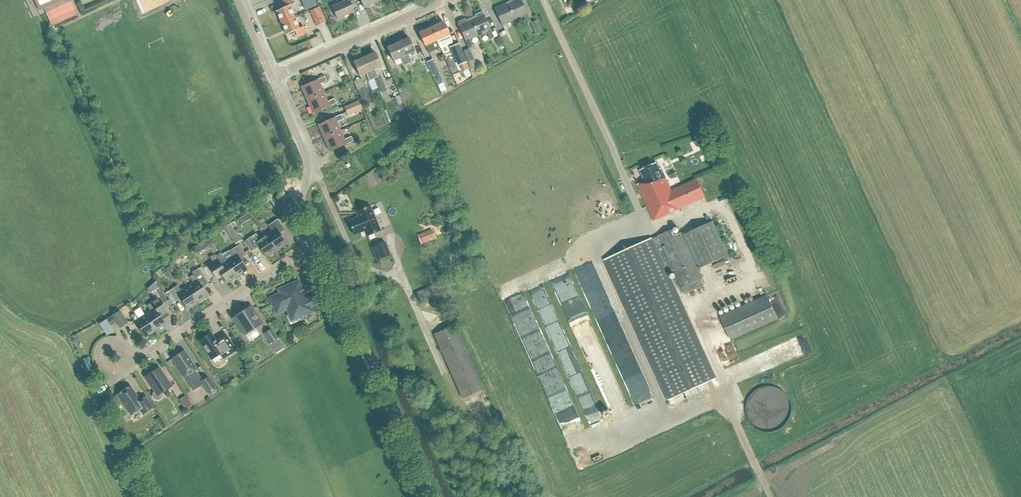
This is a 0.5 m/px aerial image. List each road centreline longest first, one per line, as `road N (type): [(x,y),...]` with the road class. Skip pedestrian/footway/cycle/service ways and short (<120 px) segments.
road 1 (unclassified): [(431,496),(316,244)]
road 2 (residential): [(316,244),(132,363)]
road 3 (residential): [(271,77),(446,0)]
road 4 (unclassified): [(316,244),(300,204),(309,168),(271,77)]

